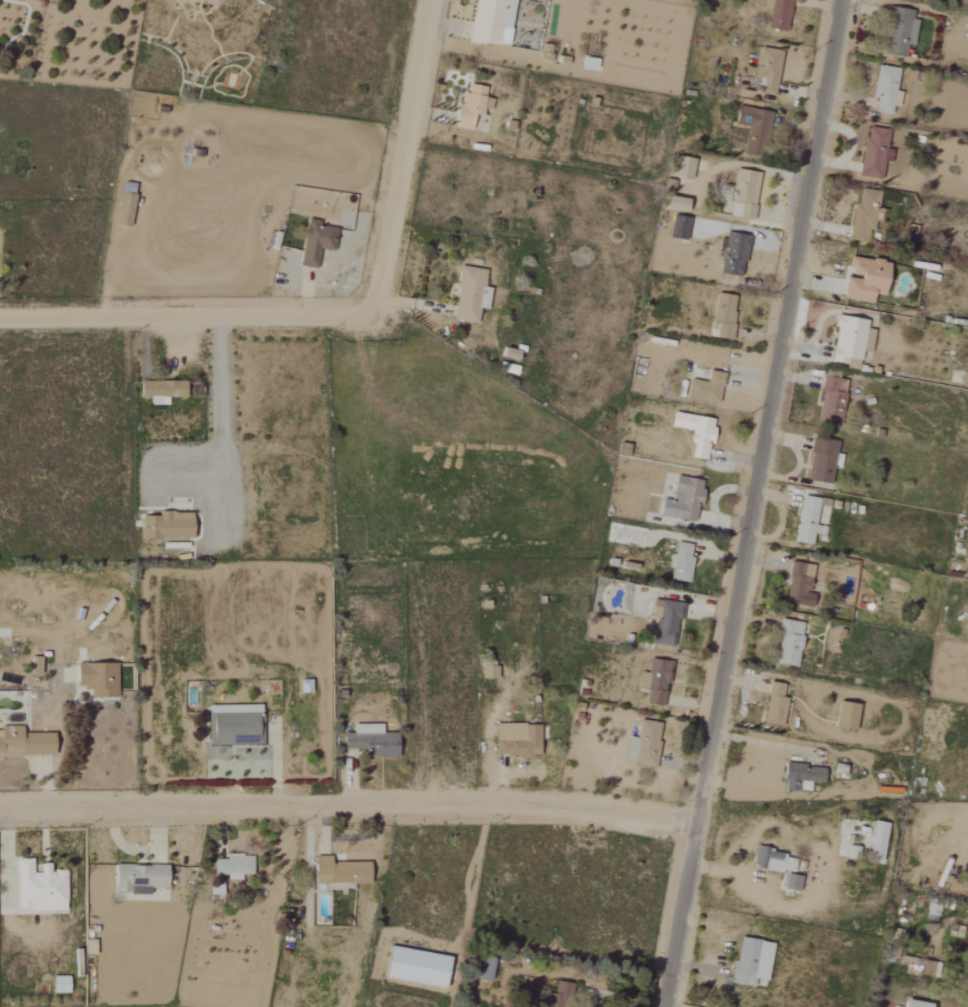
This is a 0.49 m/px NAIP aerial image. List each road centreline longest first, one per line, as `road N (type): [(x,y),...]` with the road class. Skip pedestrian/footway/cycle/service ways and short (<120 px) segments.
road 1 (residential): [(665,1006),(840,0)]
road 2 (residential): [(0,805),(576,799),(699,825)]
road 3 (residential): [(0,320),(374,318)]
road 4 (residential): [(374,318),(405,251),(440,0)]

